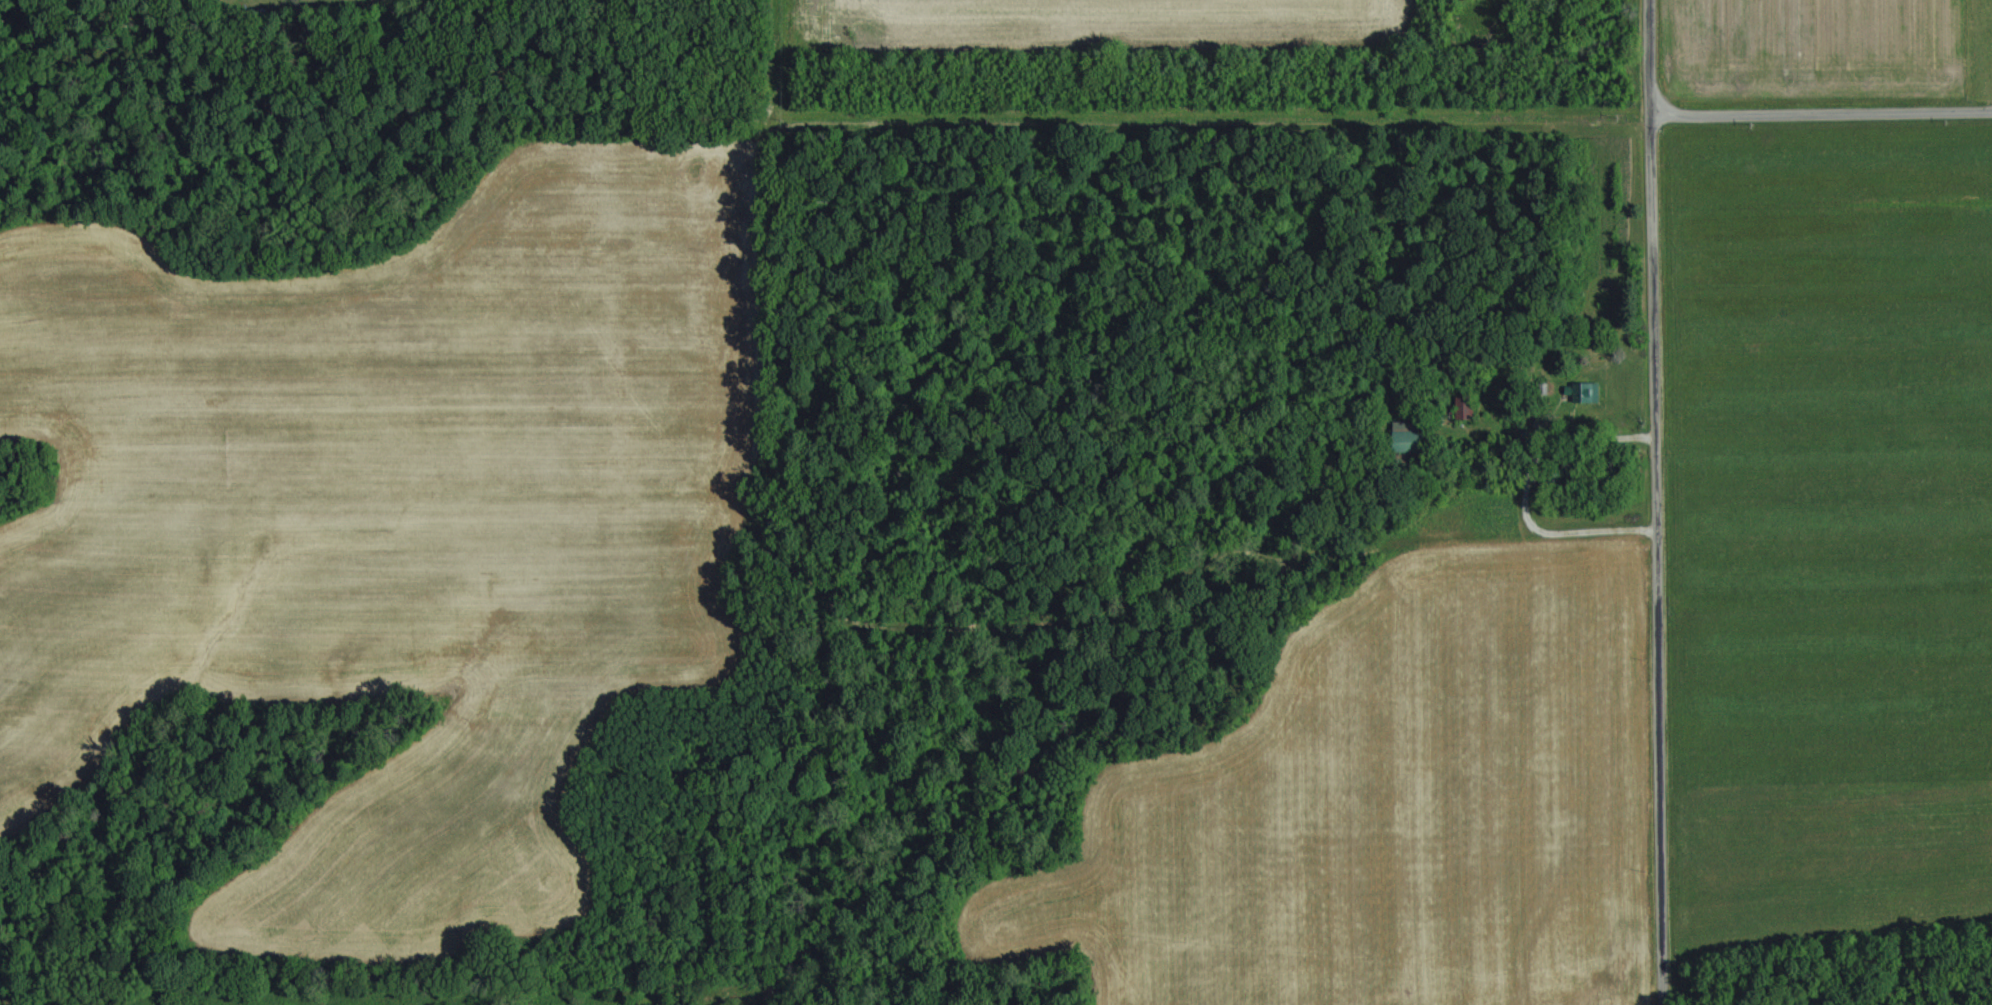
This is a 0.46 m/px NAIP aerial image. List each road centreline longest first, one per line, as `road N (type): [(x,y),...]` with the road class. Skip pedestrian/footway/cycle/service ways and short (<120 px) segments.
road 1 (residential): [(1667,1004),(1652,0)]
road 2 (residential): [(1991,114),(1654,120)]

